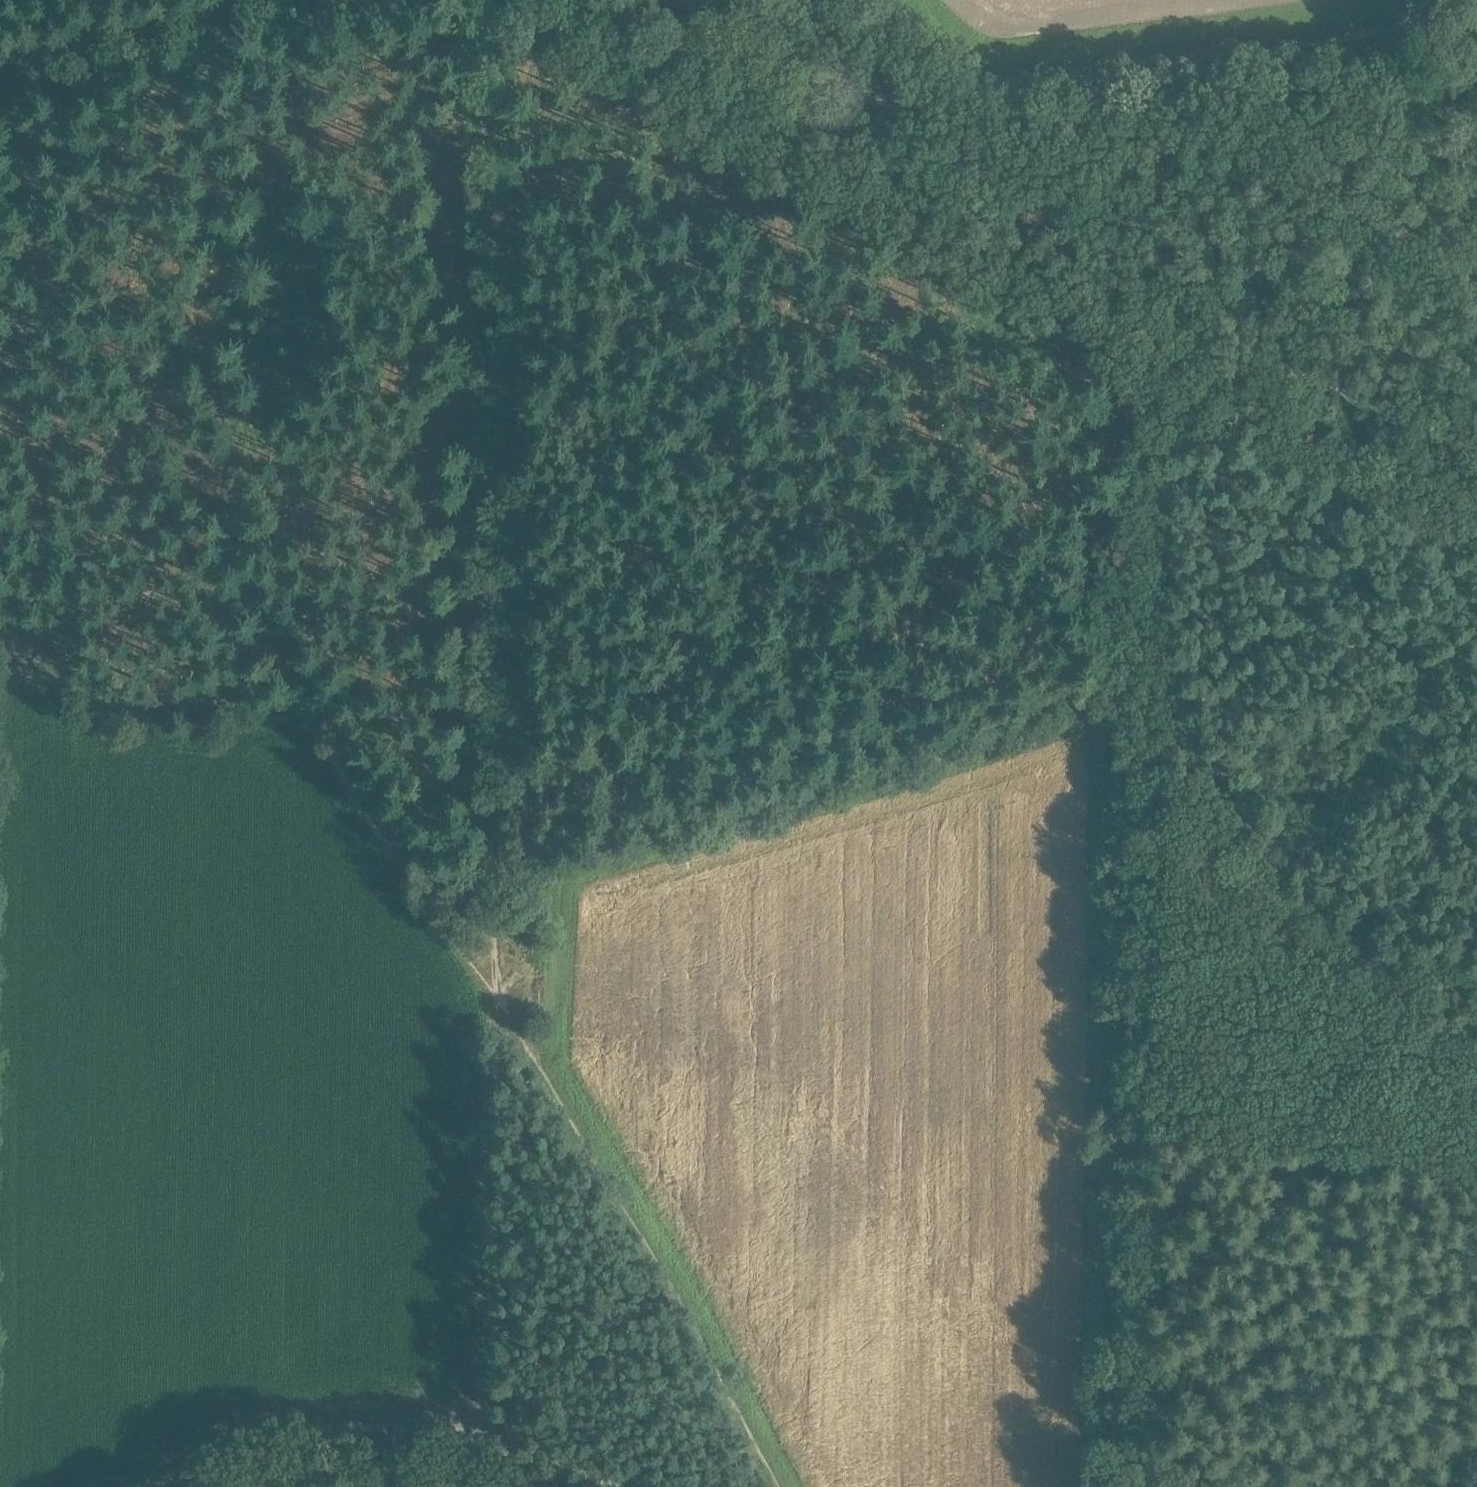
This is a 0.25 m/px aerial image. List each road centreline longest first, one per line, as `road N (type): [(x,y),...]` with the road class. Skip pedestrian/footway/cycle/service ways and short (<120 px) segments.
road 1 (track): [(1476,436),(878,103)]
road 2 (track): [(763,1486),(647,1246),(499,993)]
road 3 (track): [(951,101),(1334,48),(1463,0)]
road 4 (track): [(951,101),(780,0)]

